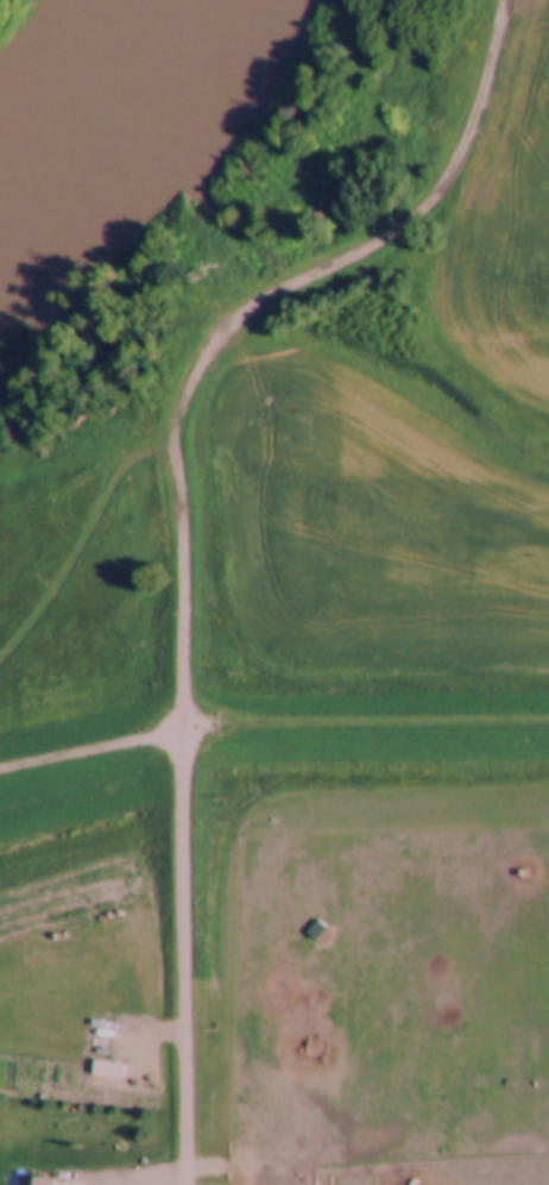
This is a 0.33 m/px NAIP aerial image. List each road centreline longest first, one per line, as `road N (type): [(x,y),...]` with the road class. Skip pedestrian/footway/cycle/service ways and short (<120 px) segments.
road 1 (track): [(184,722),(178,408),(208,351),(248,312),(295,277),(397,224),(466,157),(485,114),(509,0)]
road 2 (residential): [(190,1184),(184,722)]
road 3 (track): [(548,732),(184,722)]

